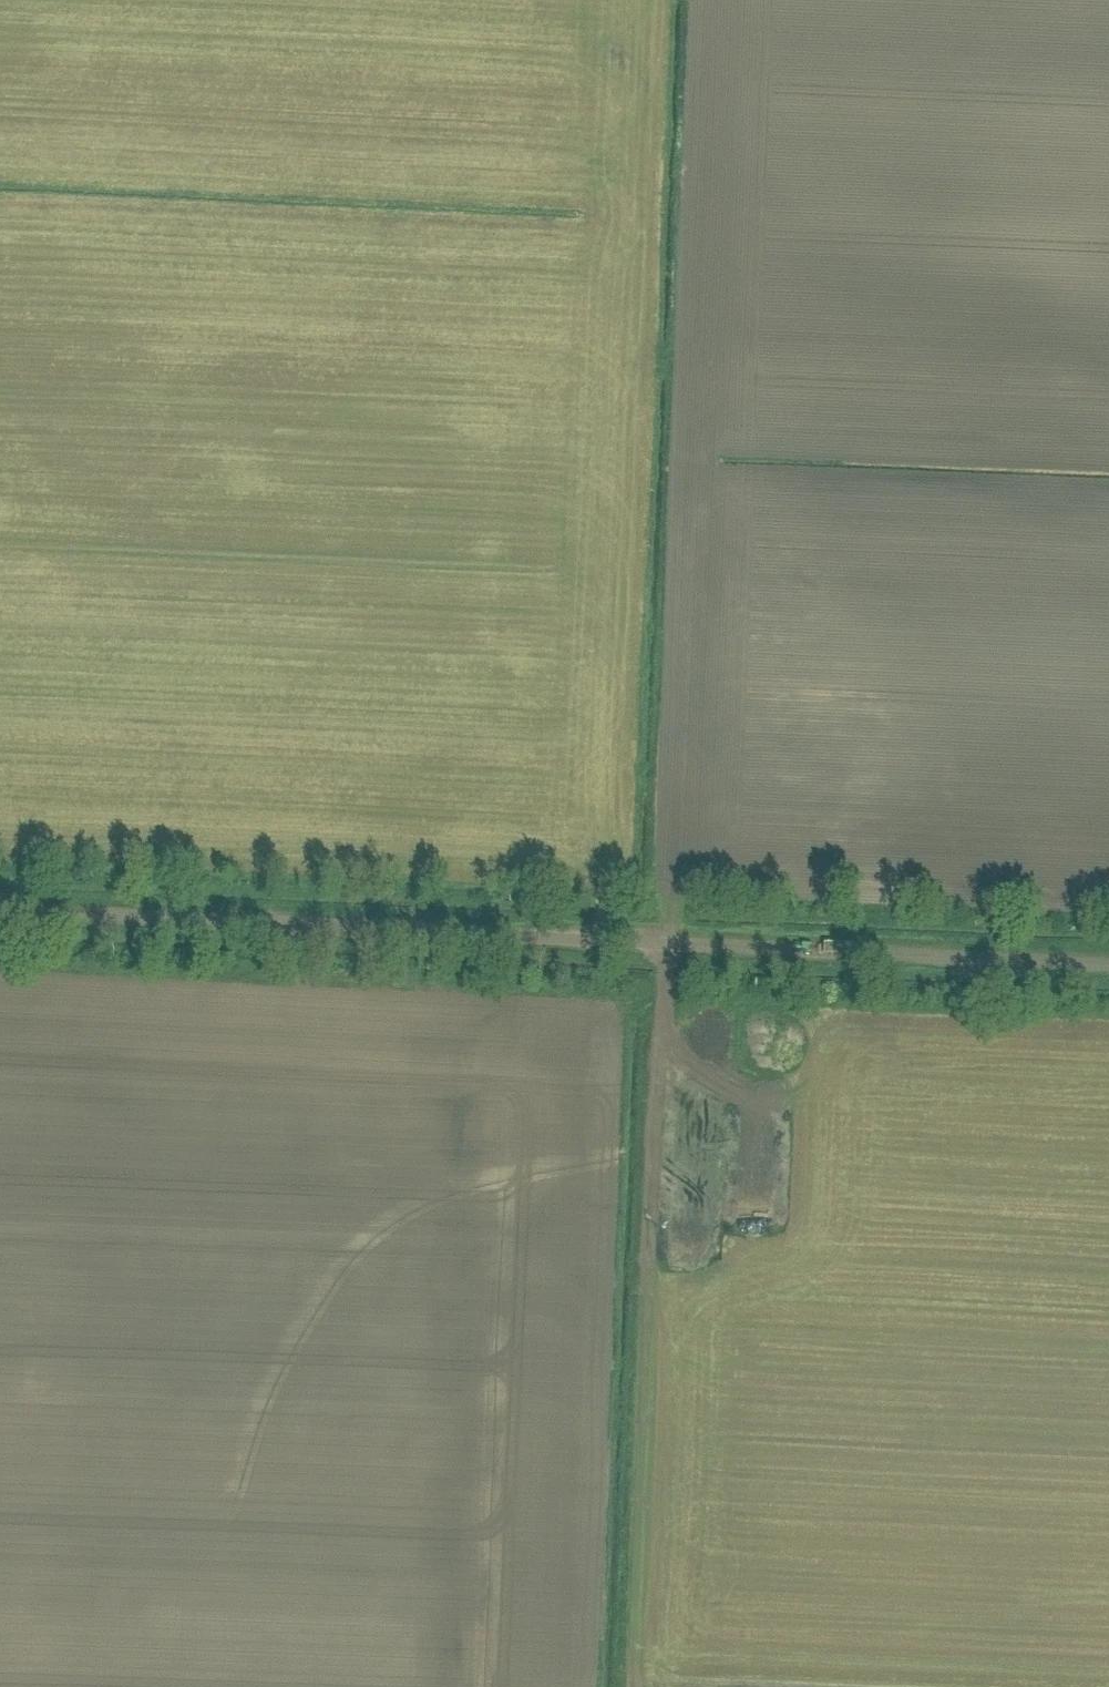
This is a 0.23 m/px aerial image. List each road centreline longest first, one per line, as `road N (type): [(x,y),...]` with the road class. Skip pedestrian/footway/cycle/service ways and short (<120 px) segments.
road 1 (unclassified): [(1108,966),(0,908)]
road 2 (track): [(661,943),(630,1686)]

